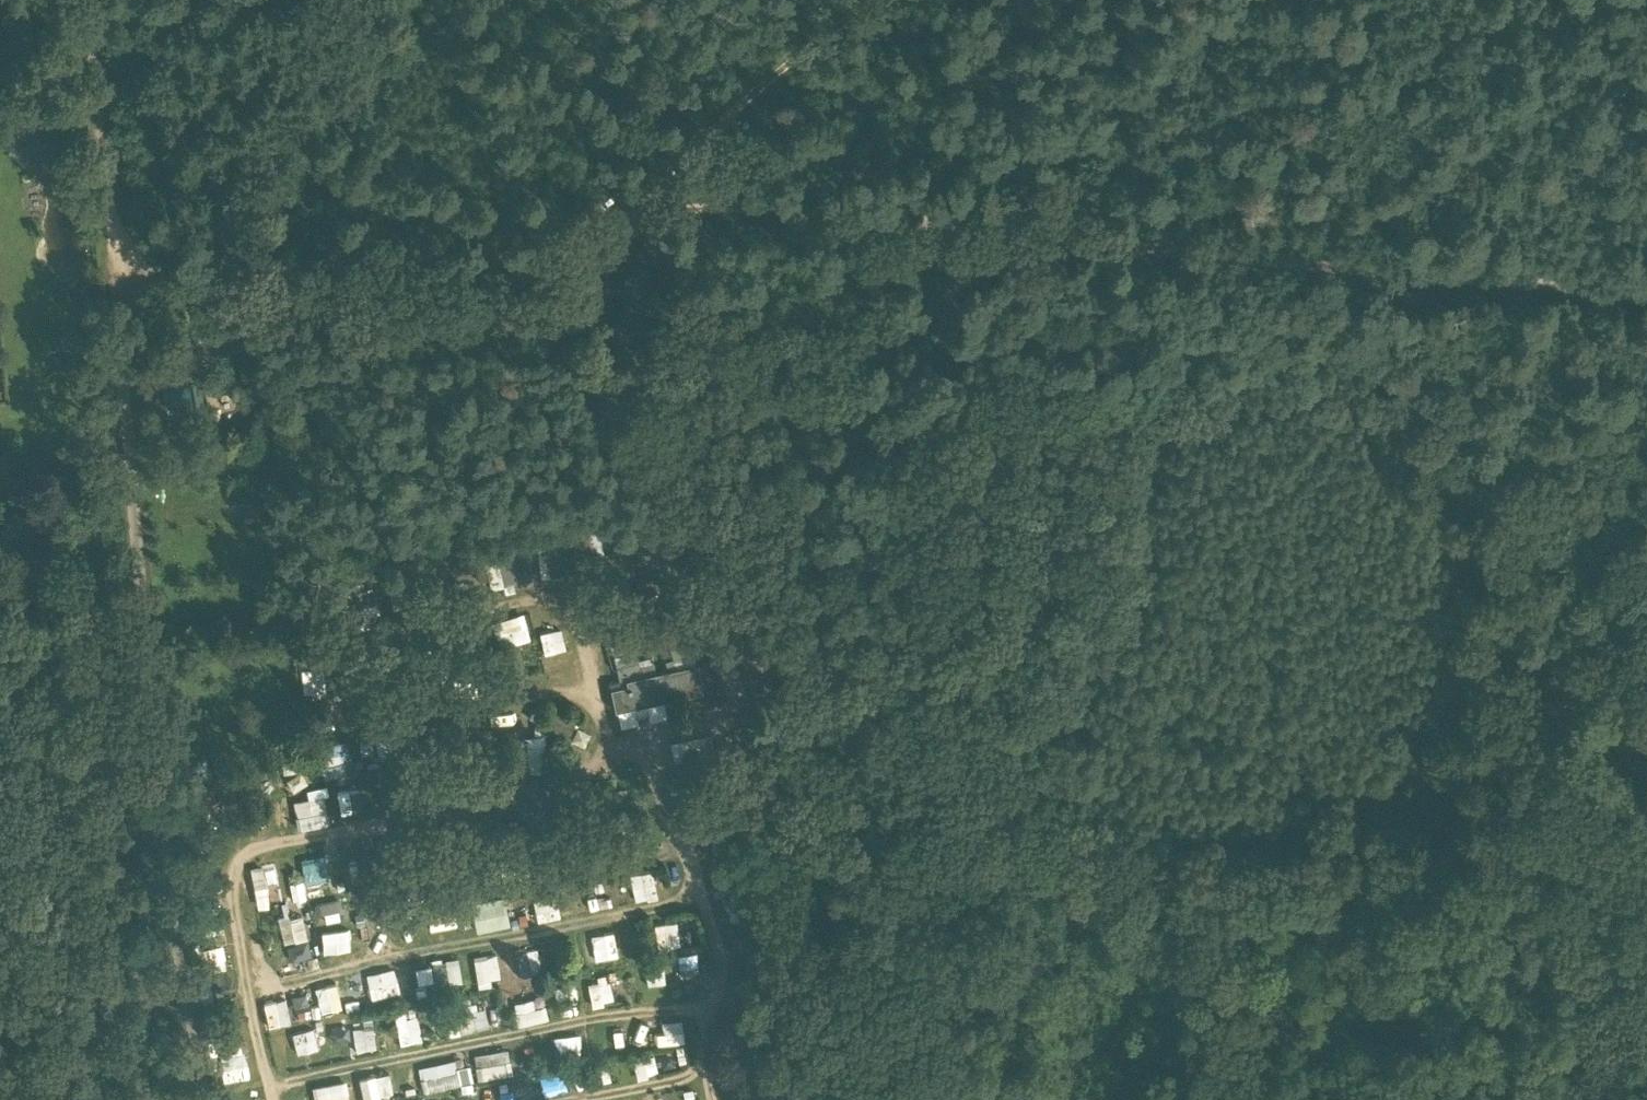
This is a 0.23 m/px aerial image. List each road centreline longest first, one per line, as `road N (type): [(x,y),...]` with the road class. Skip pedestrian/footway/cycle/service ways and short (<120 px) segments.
road 1 (track): [(948,220),(1646,290)]
road 2 (track): [(738,710),(759,880),(746,1015),(765,1099)]
road 3 (track): [(1232,0),(1032,176),(960,206),(948,220)]
road 4 (track): [(603,233),(744,209),(948,220)]
road 5 (track): [(870,0),(634,201)]
road 6 (track): [(90,72),(112,289)]

